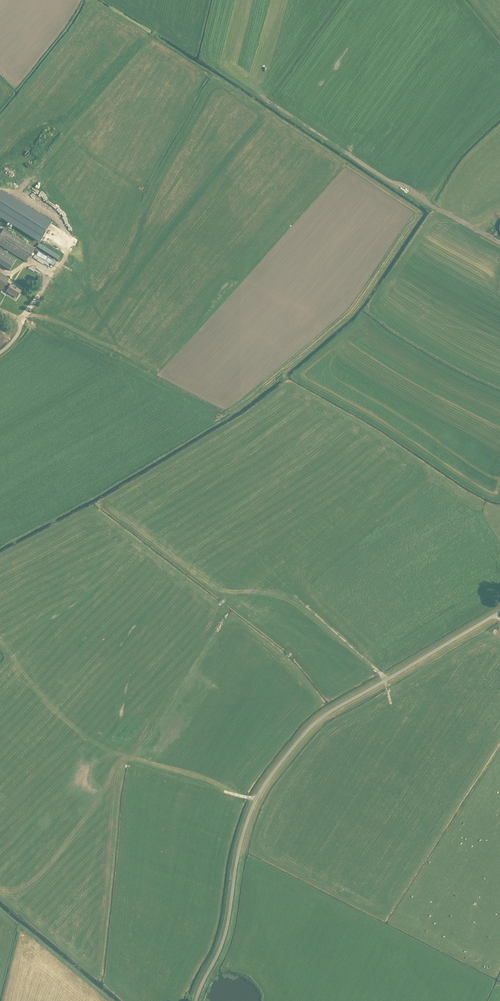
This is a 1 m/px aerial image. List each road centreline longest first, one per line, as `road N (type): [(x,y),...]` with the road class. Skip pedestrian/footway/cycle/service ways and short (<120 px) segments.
road 1 (unclassified): [(195,1000),(222,942),(242,834),(267,780),(311,726),(341,704),(499,612)]

